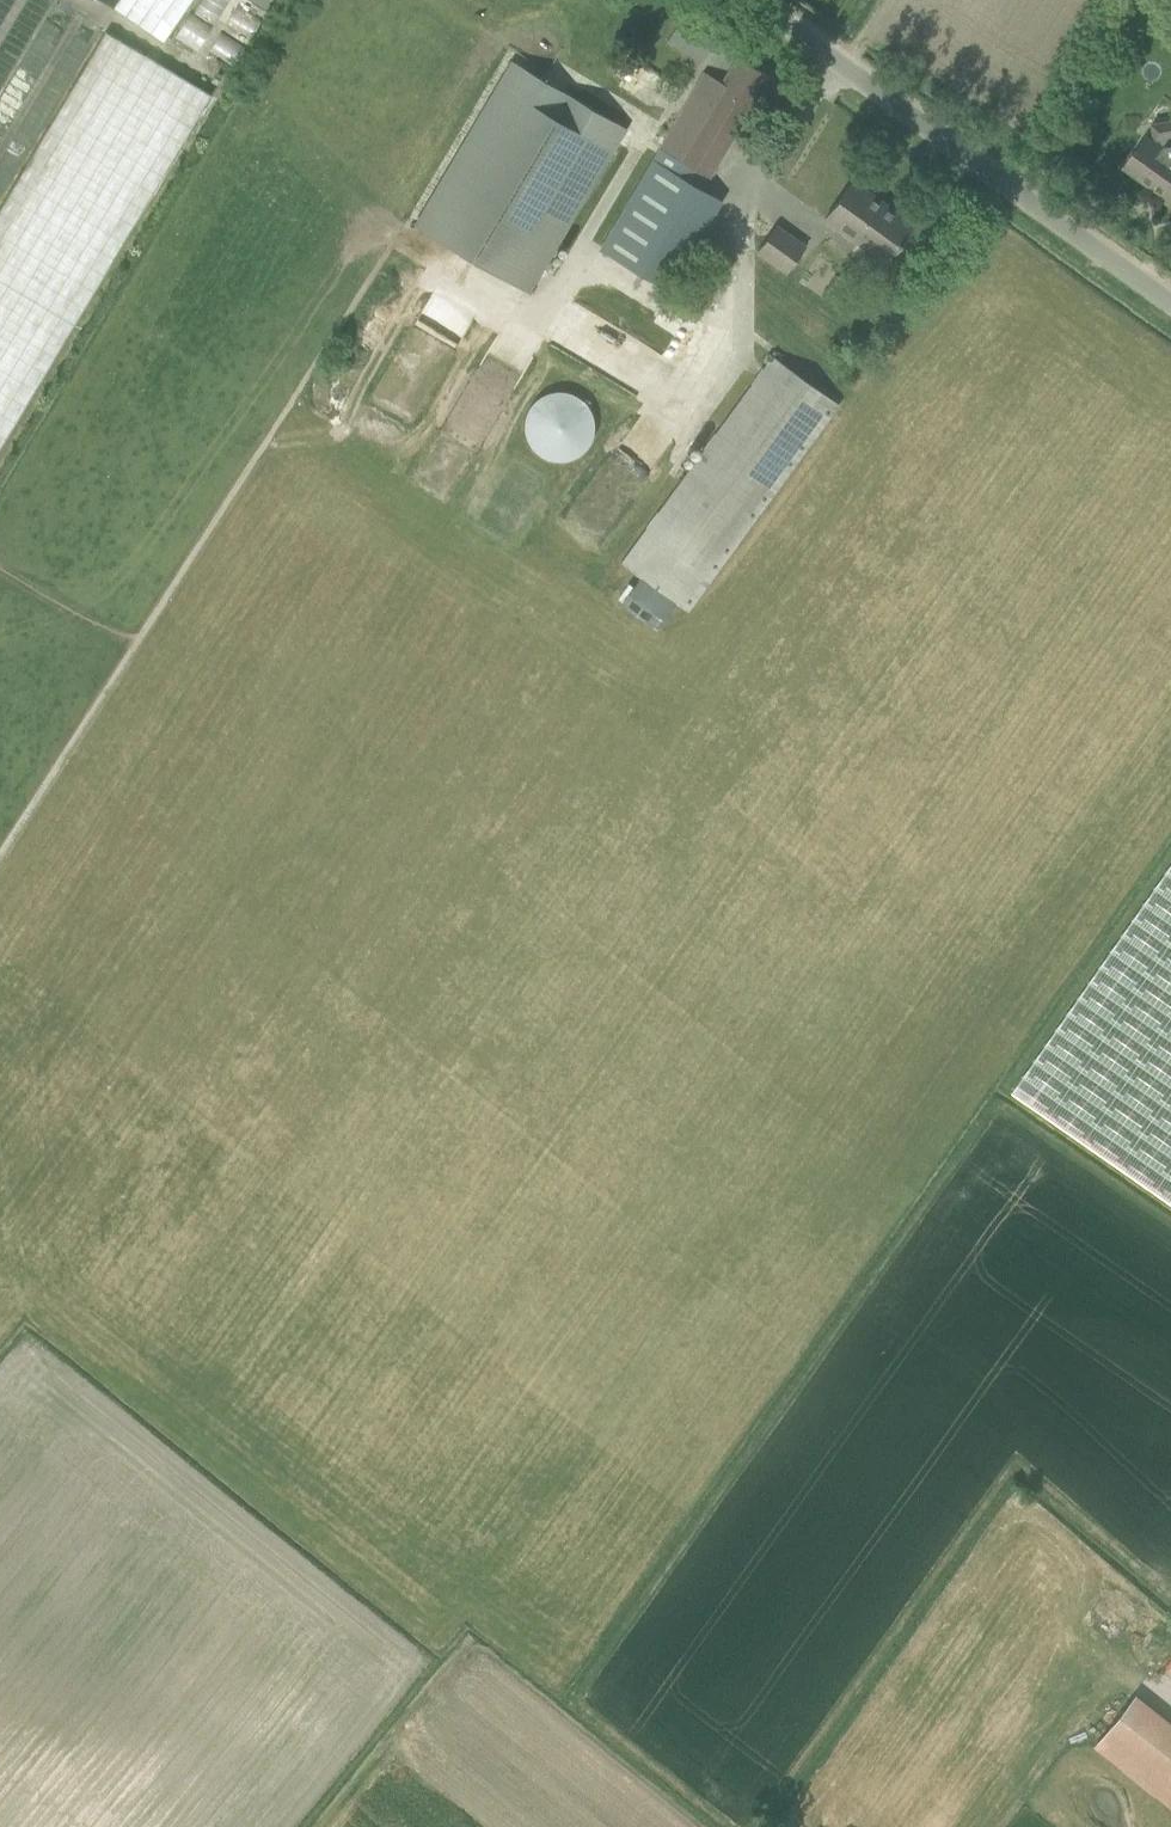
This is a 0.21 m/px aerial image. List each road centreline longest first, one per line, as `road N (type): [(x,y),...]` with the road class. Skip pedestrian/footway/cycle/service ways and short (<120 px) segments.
road 1 (unclassified): [(1170,306),(747,0)]

